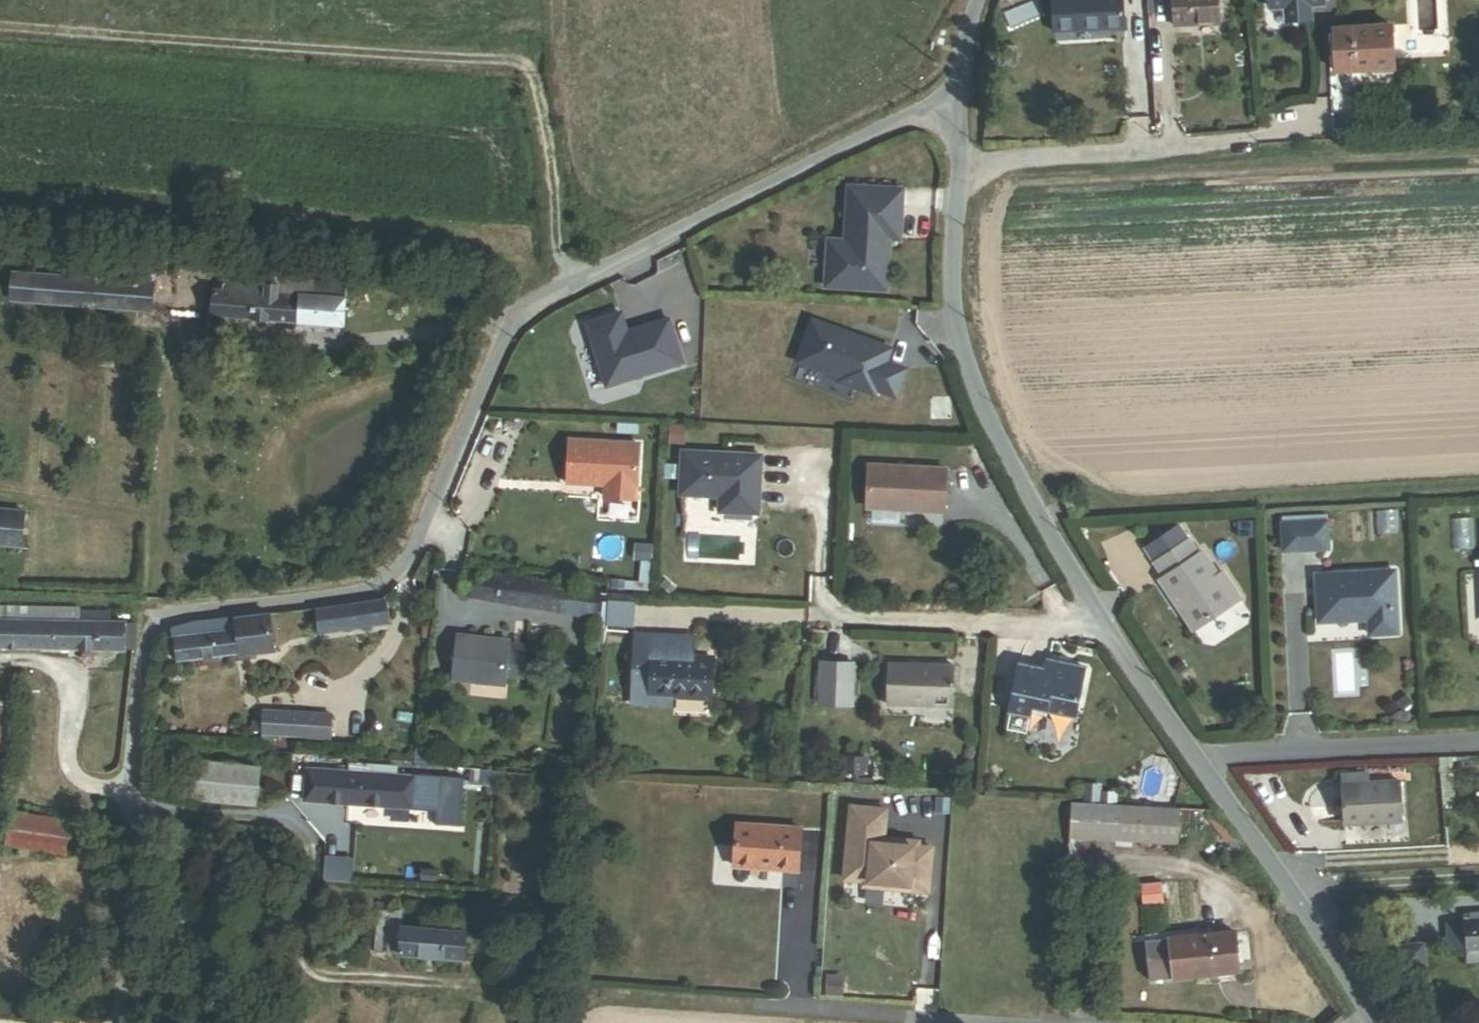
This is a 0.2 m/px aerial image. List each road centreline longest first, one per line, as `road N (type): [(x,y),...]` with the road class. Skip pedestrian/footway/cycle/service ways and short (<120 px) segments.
road 1 (residential): [(112,1022),(151,623),(369,593),(402,572),(503,327),(571,280),(902,122),(950,112)]
road 2 (residential): [(950,153),(950,325),(999,452),(1100,629),(1377,1022)]
road 3 (track): [(571,280),(532,80),(511,64),(0,26)]
road 4 (unclassified): [(950,153),(1273,136),(1314,115)]
road 5 (unclassified): [(1039,1022),(823,1008)]

